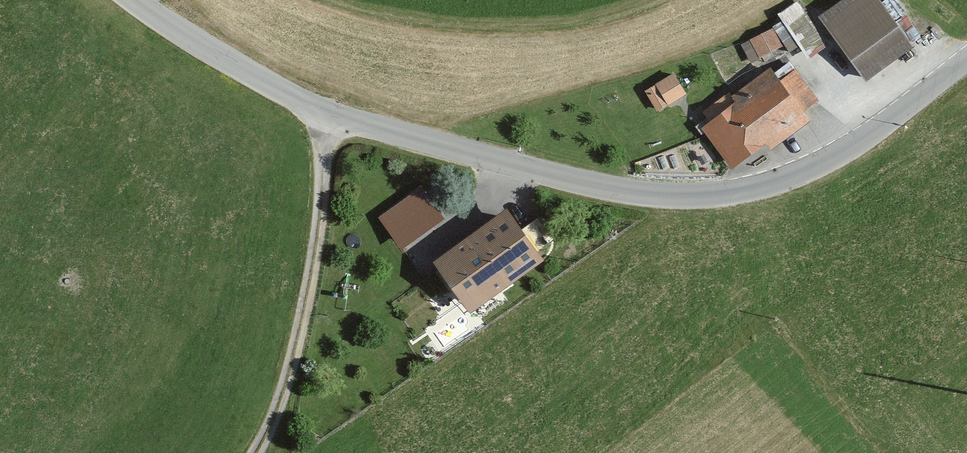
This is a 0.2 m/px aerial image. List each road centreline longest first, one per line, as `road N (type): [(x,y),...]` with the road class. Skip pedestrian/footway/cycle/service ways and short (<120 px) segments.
road 1 (unclassified): [(134,0),(288,95),(451,151),(616,191),(727,196),(796,174),(863,141),(966,65)]
road 2 (track): [(251,452),(280,393),(310,267),(319,216),(315,104)]

